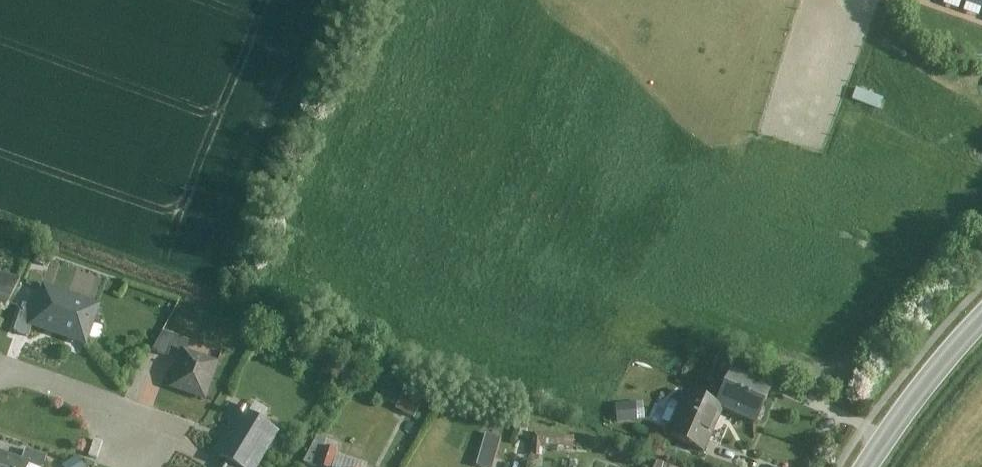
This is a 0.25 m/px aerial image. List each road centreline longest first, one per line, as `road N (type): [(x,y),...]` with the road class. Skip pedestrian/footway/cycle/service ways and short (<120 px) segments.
road 1 (secondary): [(981,322),(868,466)]
road 2 (residential): [(0,370),(105,402),(133,440)]

